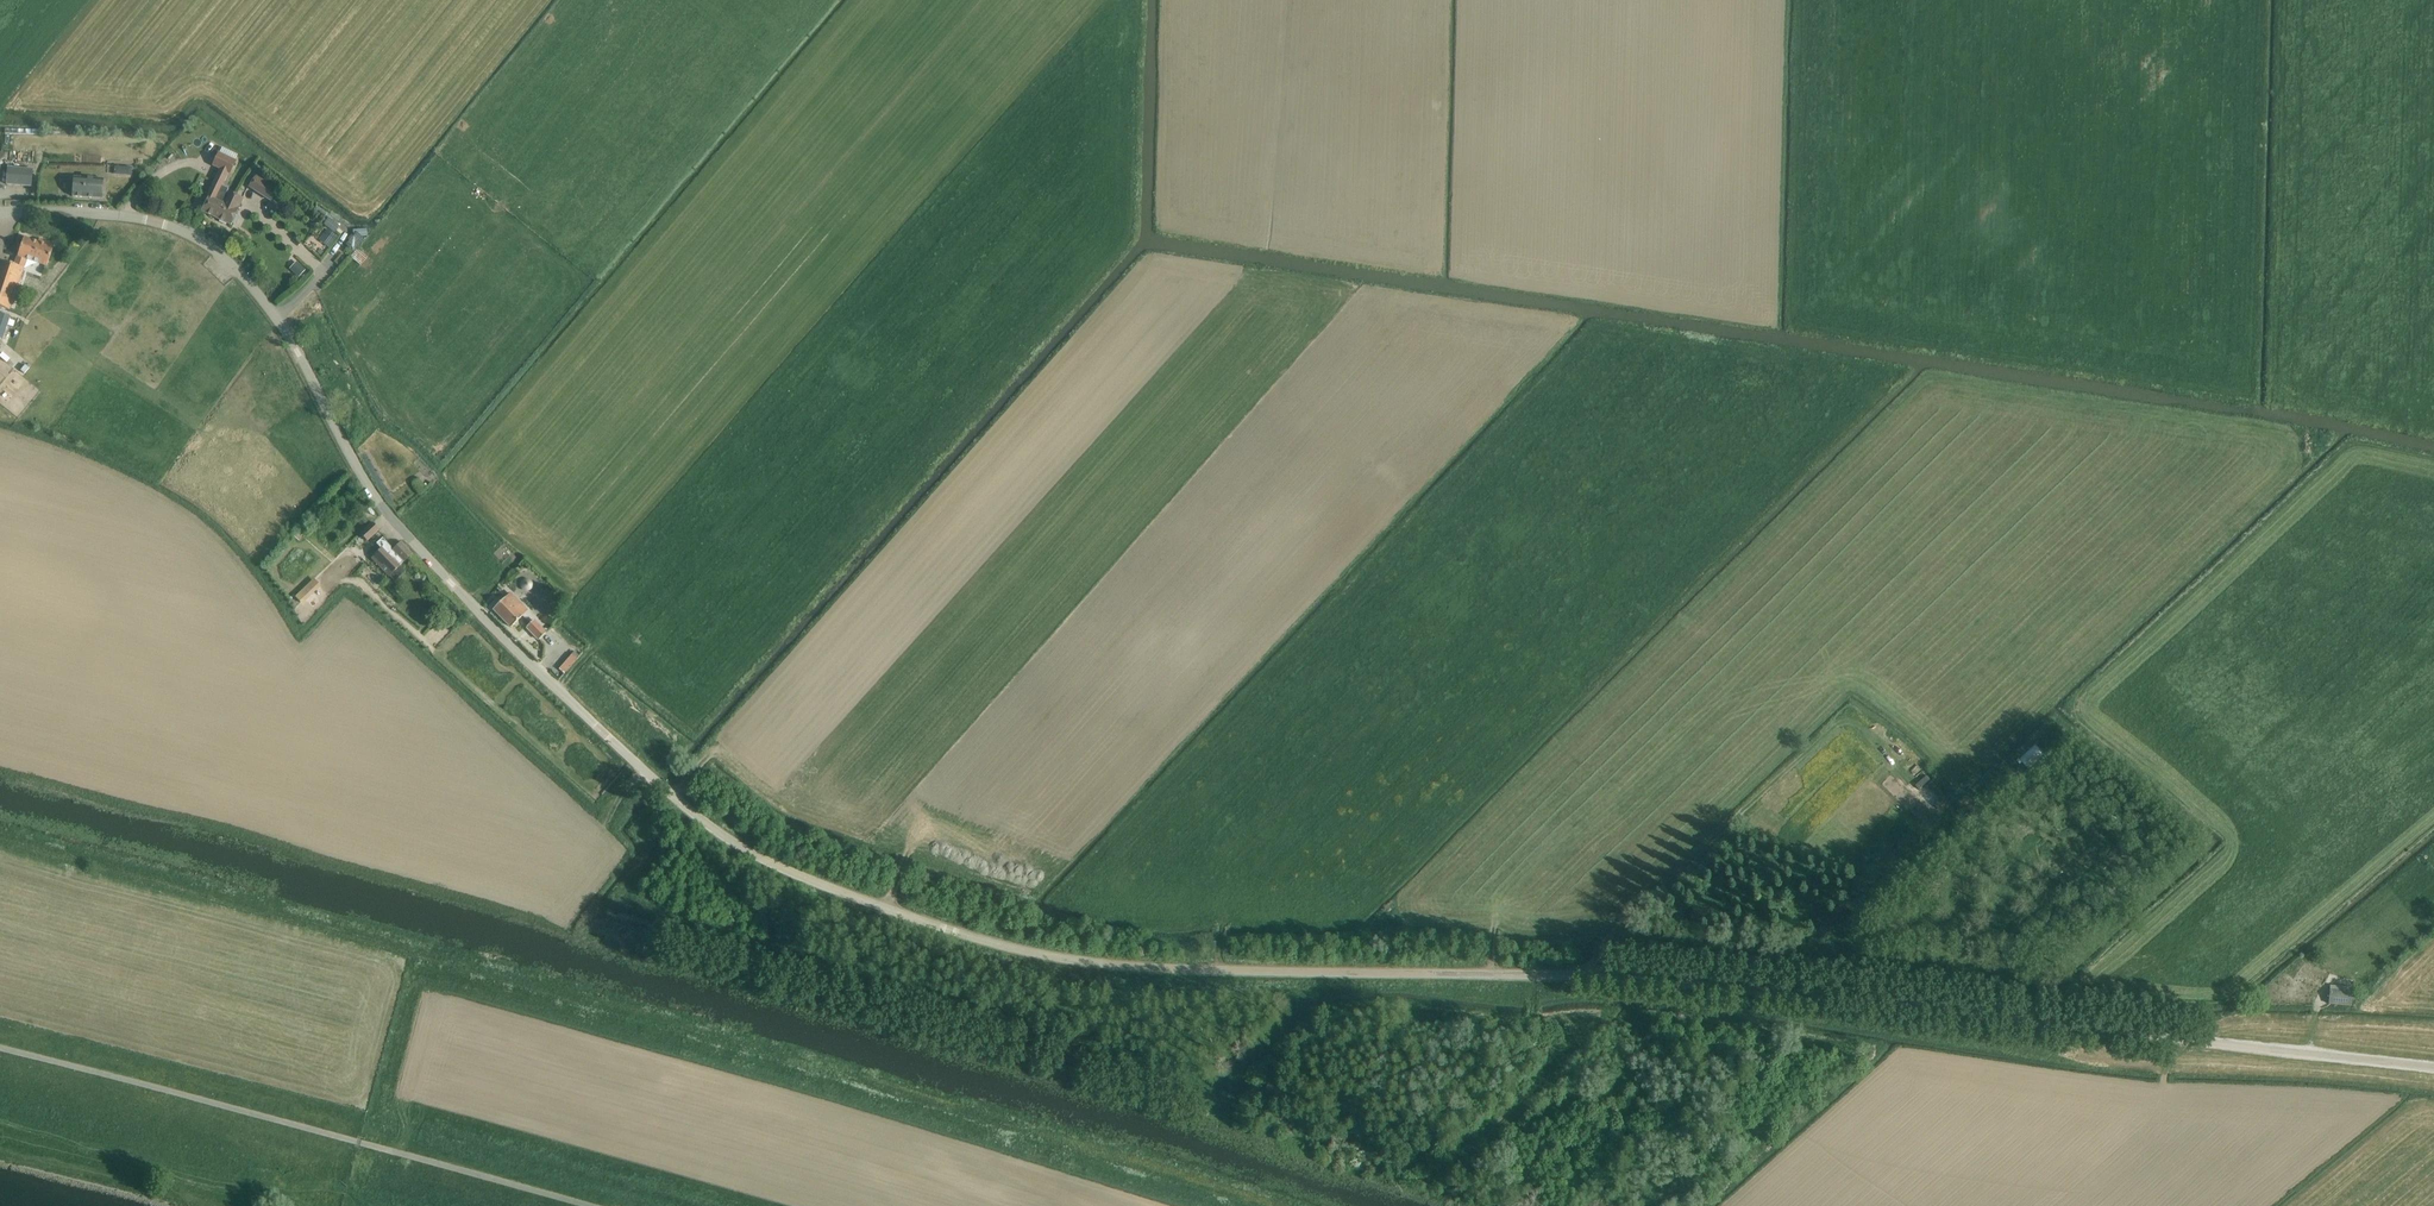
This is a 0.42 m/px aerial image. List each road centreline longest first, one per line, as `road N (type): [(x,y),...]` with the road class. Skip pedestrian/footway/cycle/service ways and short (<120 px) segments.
road 1 (tertiary): [(2433,1070),(1599,974),(1117,966),(1027,950),(805,877),(756,859),(662,786),(401,531),(365,486),(274,317),(221,256),(129,218),(0,213)]

